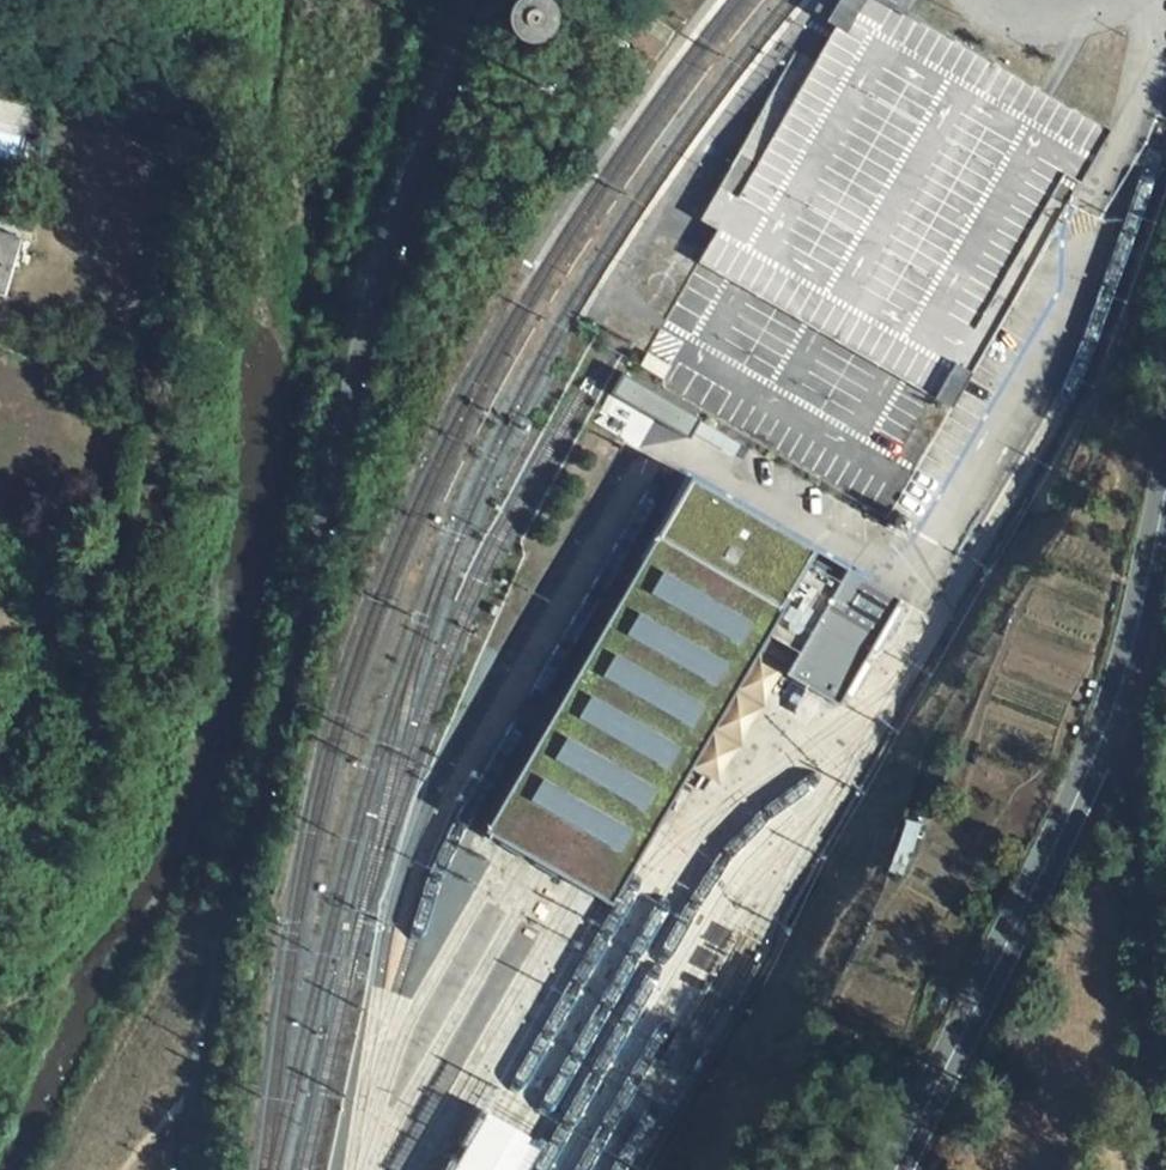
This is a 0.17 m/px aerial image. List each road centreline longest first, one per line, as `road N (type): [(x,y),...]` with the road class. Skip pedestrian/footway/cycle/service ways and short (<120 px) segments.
road 1 (tertiary): [(1165,516),(1111,749),(905,1169)]

